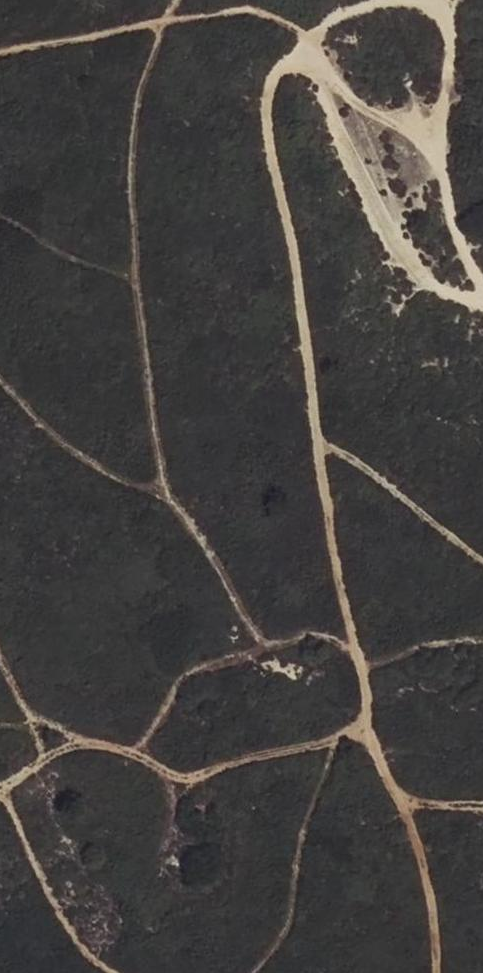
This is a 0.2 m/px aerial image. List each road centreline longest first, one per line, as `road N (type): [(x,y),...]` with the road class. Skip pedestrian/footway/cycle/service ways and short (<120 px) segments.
road 1 (track): [(426,972),(430,908),(373,733),(309,420),(292,257),(262,110),(267,80),(284,57),(328,16),(376,0)]
road 2 (track): [(304,38),(257,8),(0,60)]
road 3 (track): [(437,0),(459,20),(444,106),(448,193),(482,275)]
road 4 (track): [(0,792),(8,792),(70,933),(120,972)]

